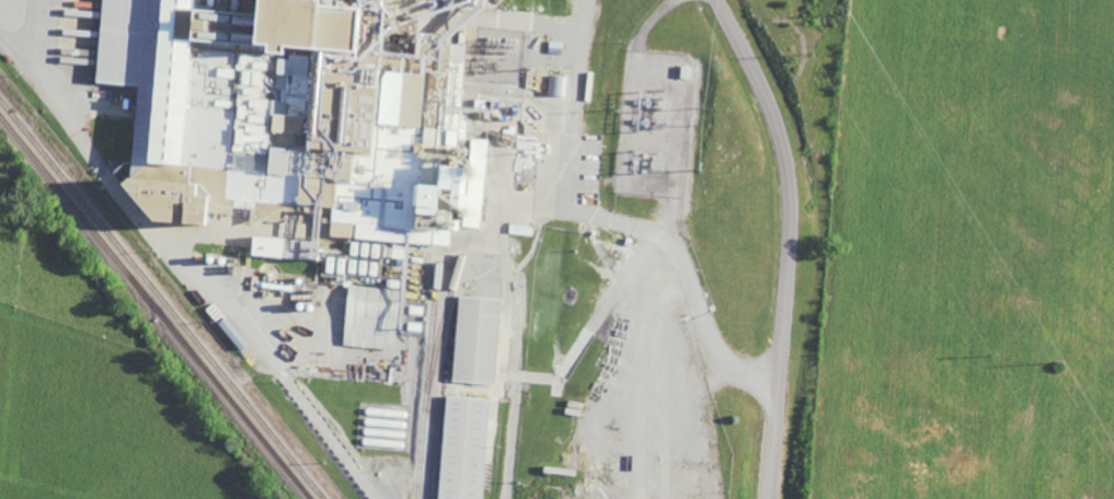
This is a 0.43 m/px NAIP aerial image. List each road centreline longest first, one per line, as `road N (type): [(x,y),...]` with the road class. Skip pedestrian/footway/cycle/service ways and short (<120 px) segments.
road 1 (residential): [(771,498),(792,237),(788,158),(720,0)]

